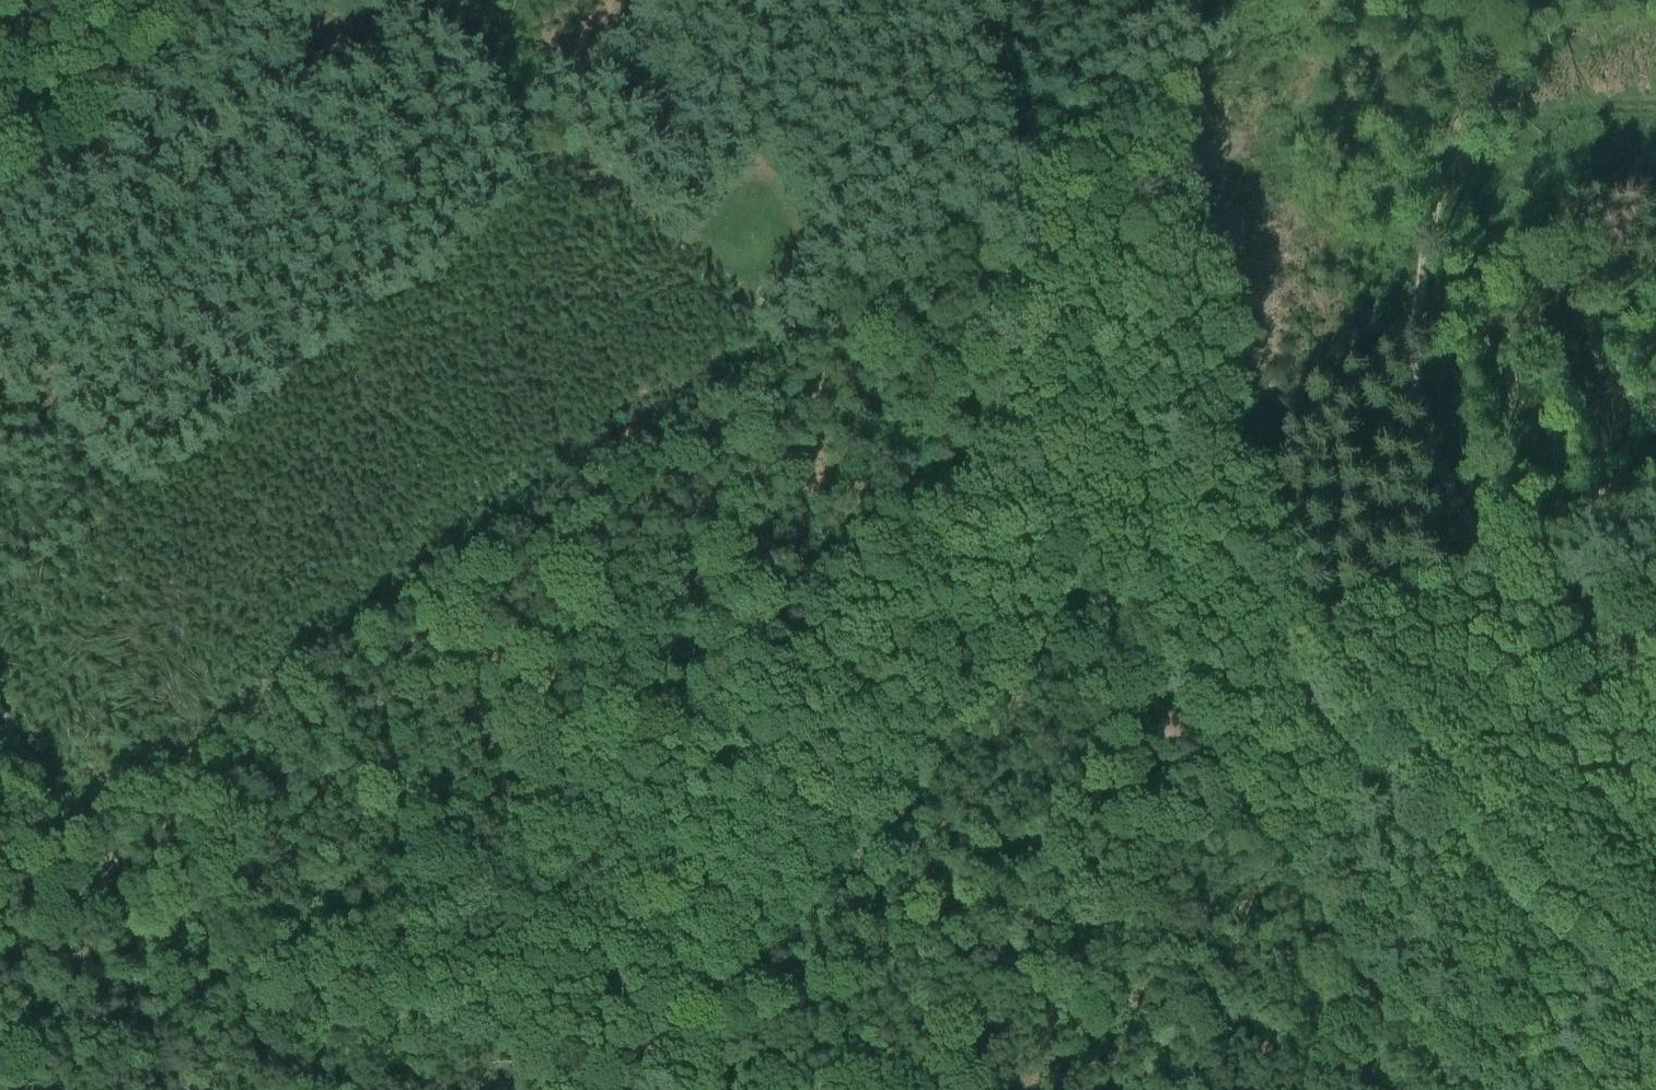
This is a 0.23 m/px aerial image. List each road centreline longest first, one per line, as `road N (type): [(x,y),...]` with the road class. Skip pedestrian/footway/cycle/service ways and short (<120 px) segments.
road 1 (track): [(1478,1089),(1218,798),(1025,486),(984,333),(983,271),(1014,171),(1013,145)]
road 2 (track): [(1494,0),(1440,198),(1415,377),(1451,493),(1476,532),(1535,598),(1655,698)]
road 3 (track): [(0,713),(82,839),(175,887),(313,980),(451,1035),(648,1046)]
road 4 (track): [(648,1046),(740,1052),(788,1073),(805,1089)]
road 5 (track): [(1013,145),(978,46),(973,0)]

